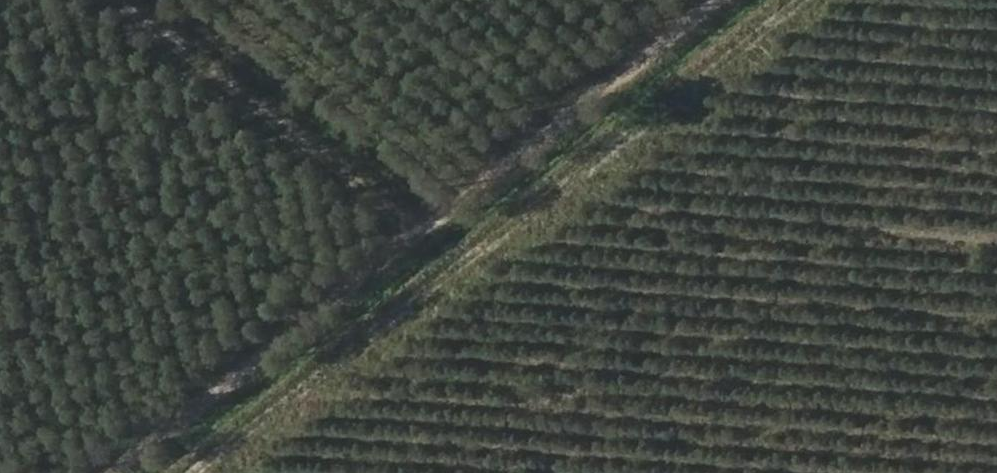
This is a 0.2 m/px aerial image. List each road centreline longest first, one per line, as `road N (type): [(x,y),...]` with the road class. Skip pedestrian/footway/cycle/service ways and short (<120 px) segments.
road 1 (track): [(816,0),(205,472)]
road 2 (track): [(707,0),(106,472)]
road 3 (track): [(431,215),(146,0)]

